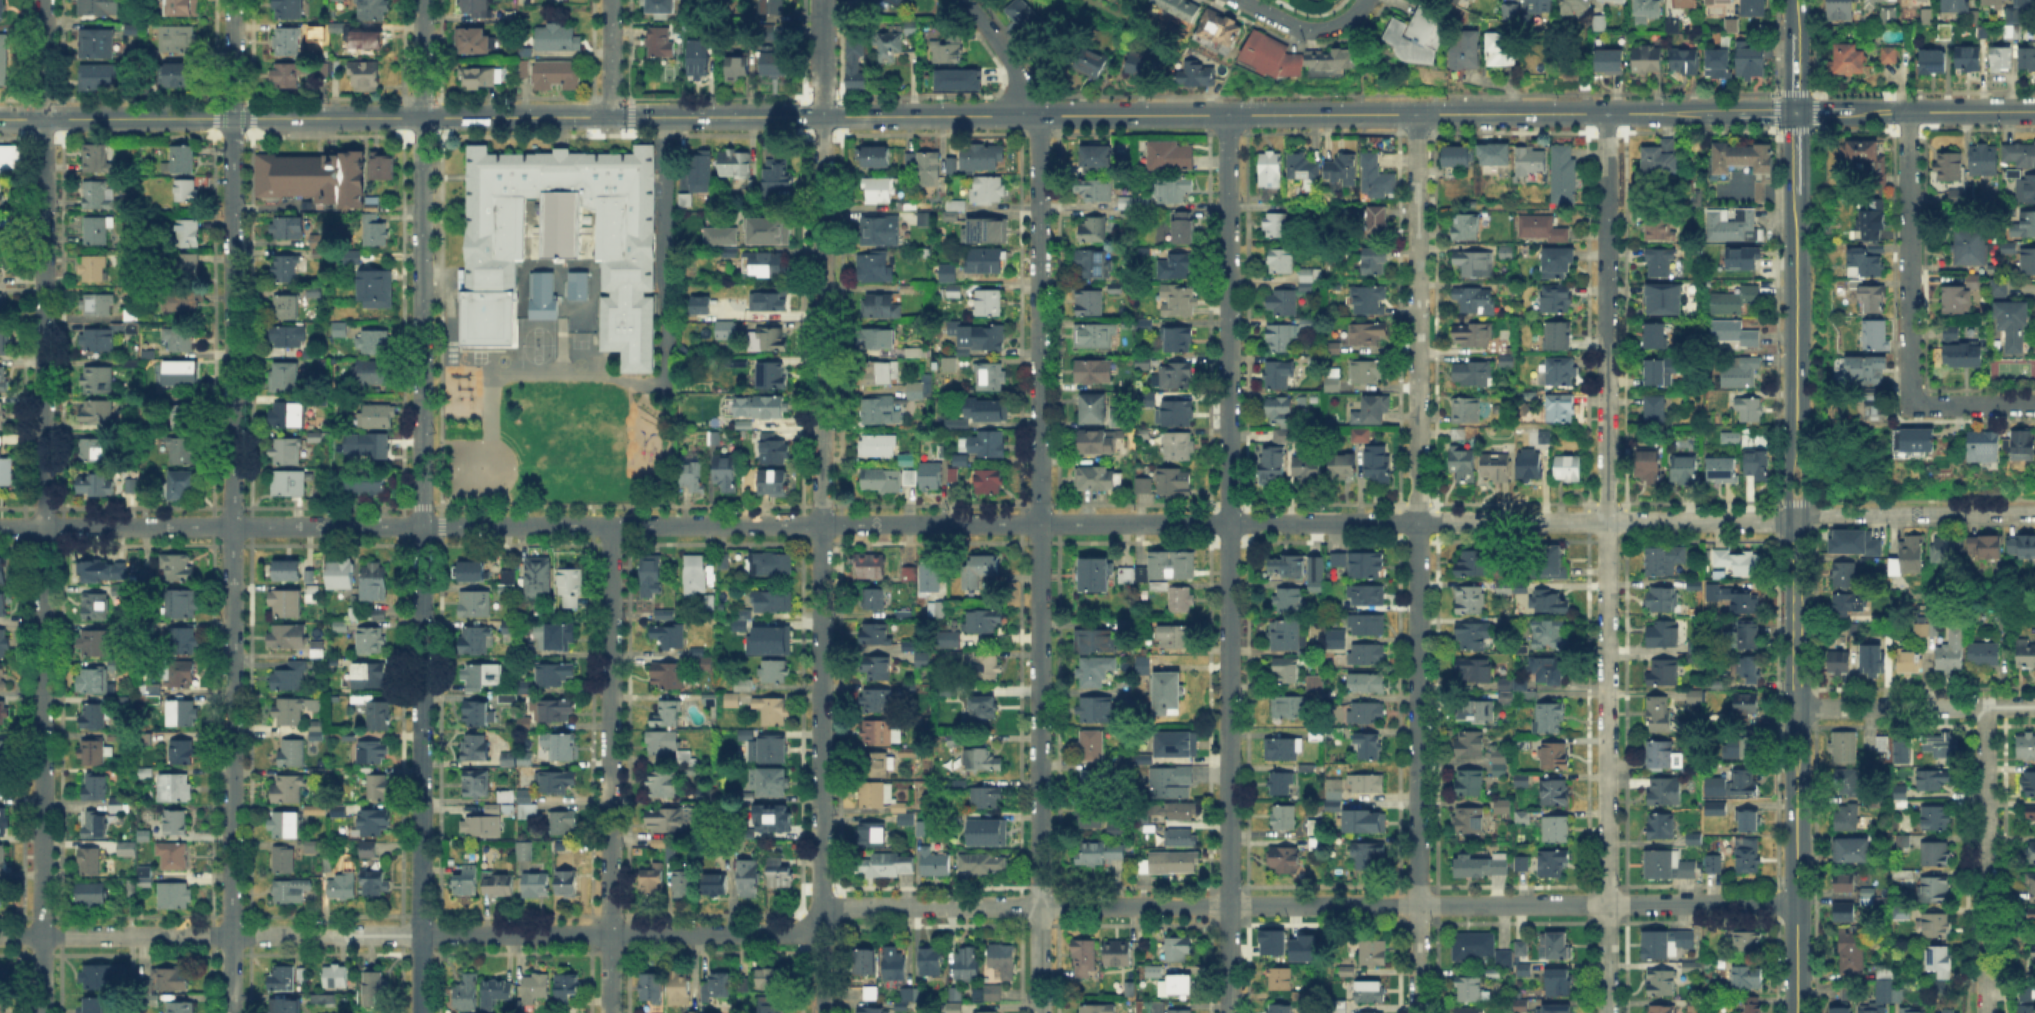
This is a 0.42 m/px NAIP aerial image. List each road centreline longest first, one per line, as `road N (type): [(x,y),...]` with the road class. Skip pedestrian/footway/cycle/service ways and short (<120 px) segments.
road 1 (residential): [(0,936),(794,933),(844,907),(1797,902)]
road 2 (secondary): [(422,117),(1738,113)]
road 3 (residential): [(514,526),(1796,518)]
road 4 (residential): [(820,1012),(821,0)]
road 5 (residential): [(42,1012),(43,0)]
road 6 (residential): [(1608,1012),(1606,114)]
road 7 (residential): [(1418,1012),(1416,114)]
road 8 (residential): [(1229,1012),(1227,114)]
road 9 (residential): [(1040,1012),(1039,115)]
road 10 (residential): [(231,1012),(232,118)]
road 11 (residential): [(609,1012),(610,525)]
road 12 (residential): [(421,1012),(421,526)]
road 13 (residential): [(0,528),(421,526)]
road 14 (residential): [(421,526),(422,117)]
road 15 (residential): [(1986,1012),(1985,706)]
road 16 (residential): [(1917,405),(1909,392),(1908,112)]
road 17 (secondary): [(1796,443),(1795,192)]
road 18 (residential): [(1796,518),(2034,513)]
road 19 (residential): [(1796,708),(2034,706)]
road 20 (secondary): [(1797,1012),(1796,778)]
road 21 (secondary): [(0,119),(232,118)]
road 22 (secondary): [(232,118),(422,117)]
road 23 (secondary): [(1796,708),(1796,518)]
road 24 (secondary): [(1847,112),(2034,111)]
road 25 (residential): [(1242,0),(1303,29),(1338,24),(1364,0)]
road 26 (residential): [(962,0),(1013,70),(1019,115)]

